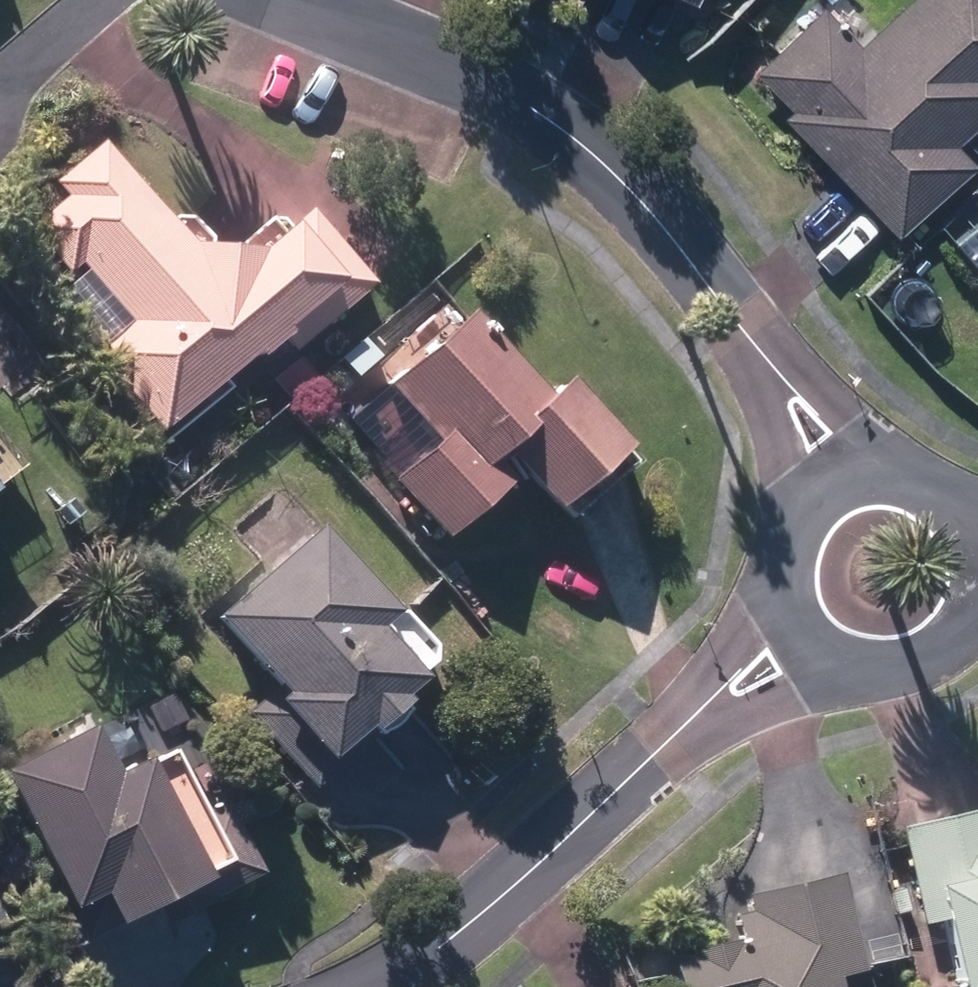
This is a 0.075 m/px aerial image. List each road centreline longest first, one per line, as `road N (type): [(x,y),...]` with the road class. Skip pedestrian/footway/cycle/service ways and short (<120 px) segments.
road 1 (residential): [(845,482),(683,247),(597,158),(498,86),(307,0)]
road 2 (residential): [(818,637),(388,986)]
road 3 (residential): [(977,599),(954,638),(926,657),(884,666),(851,659),(818,637)]
road 4 (residential): [(818,637),(798,609),(790,573),(794,539),(805,516),(845,482)]
road 5 (residential): [(845,482),(911,475),(942,490),(977,537)]
road 6 (residential): [(0,94),(103,0)]

